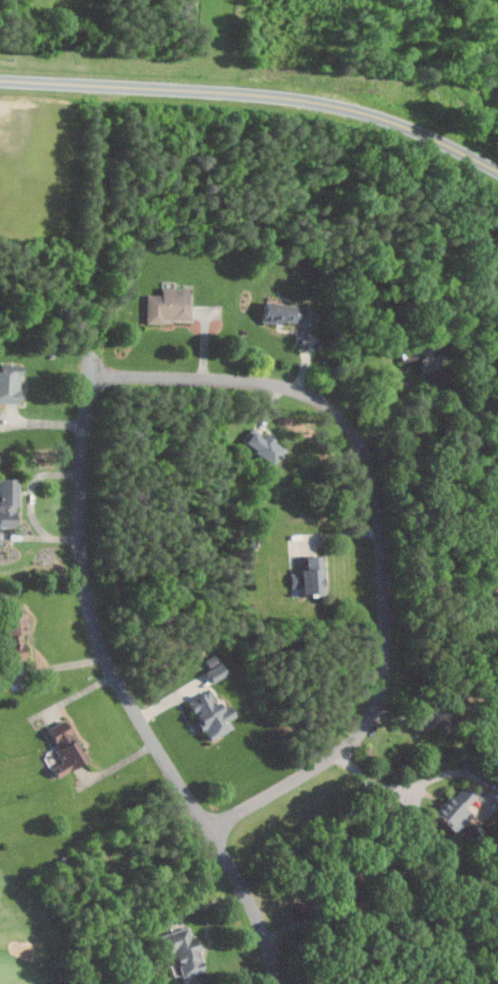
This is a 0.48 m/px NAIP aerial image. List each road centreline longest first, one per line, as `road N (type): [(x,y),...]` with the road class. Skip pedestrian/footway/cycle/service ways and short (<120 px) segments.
road 1 (residential): [(212,831),(334,756),(373,714),(383,680),(377,496),(365,453),(338,414),(298,390),(89,373)]
road 2 (residential): [(276,983),(265,938),(212,831),(128,698),(91,617),(82,554),(89,373)]
road 3 (tertiary): [(497,170),(410,127),(307,99),(0,79)]

